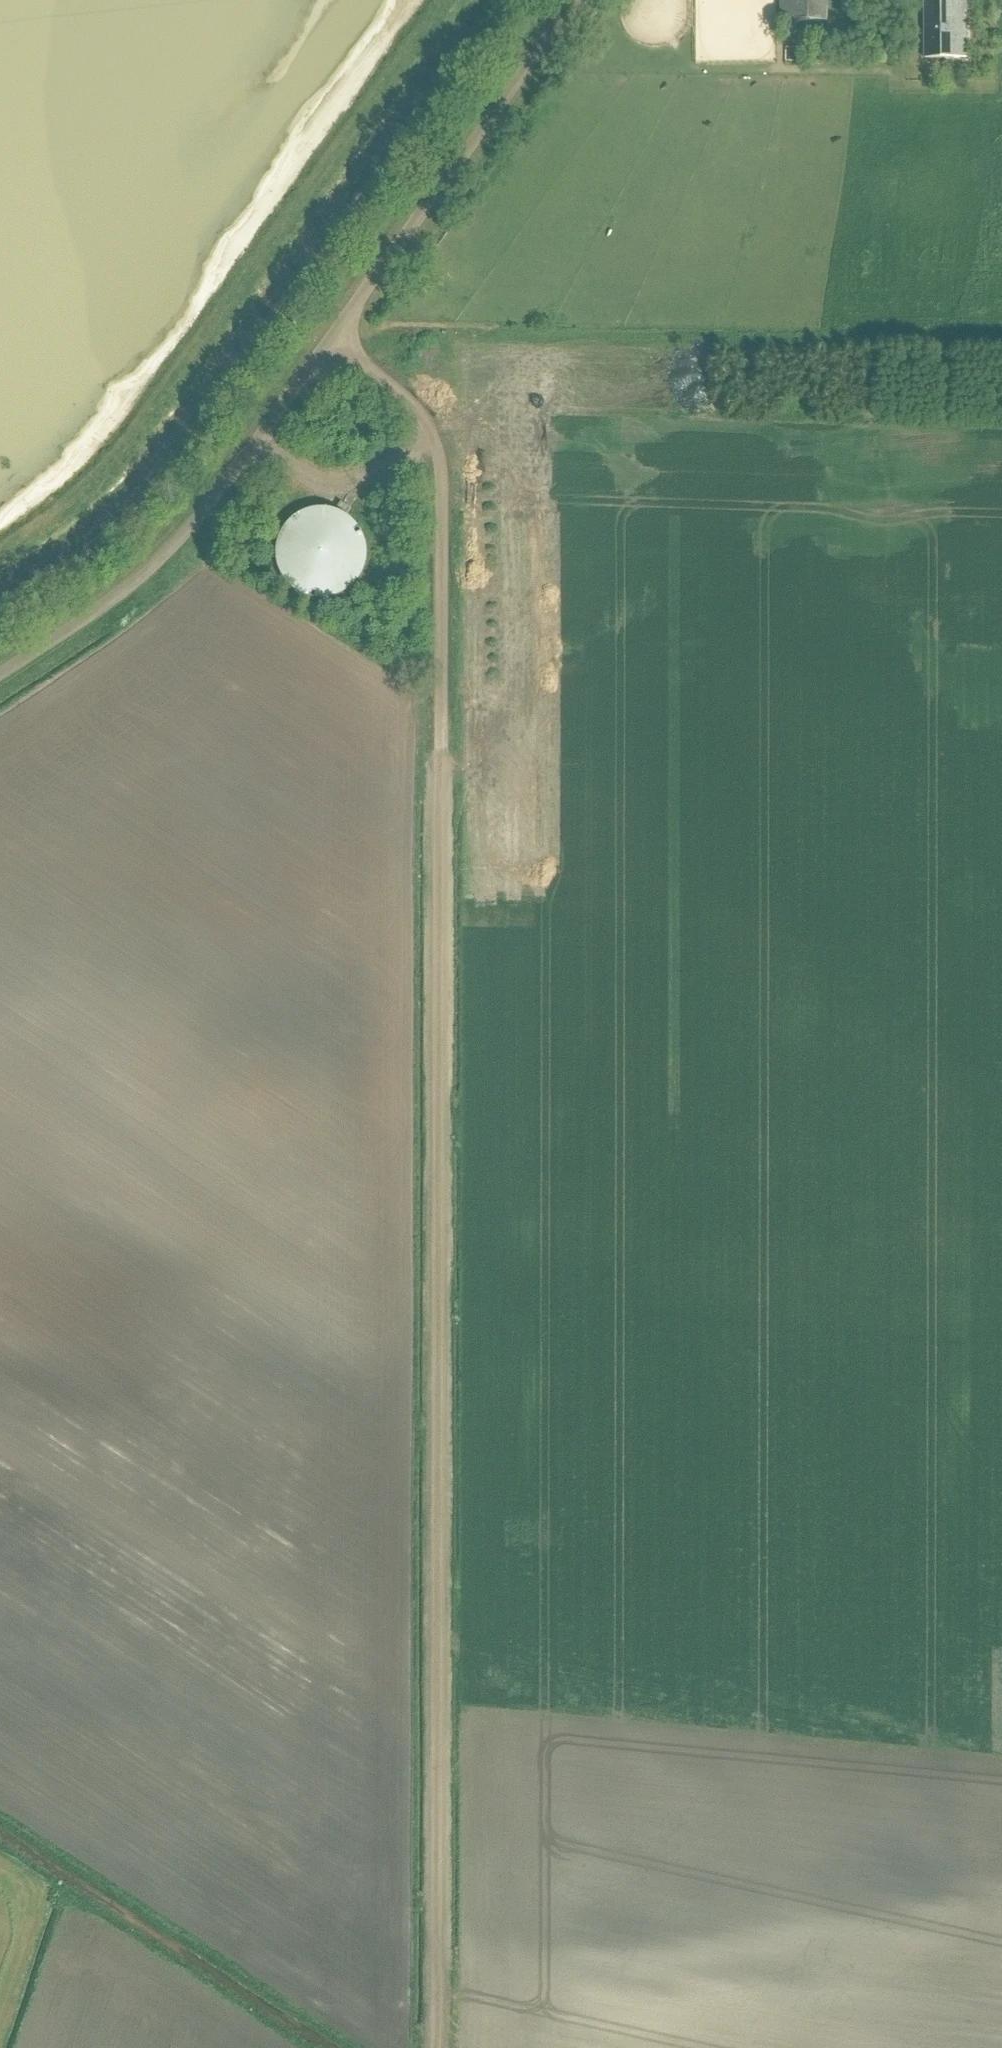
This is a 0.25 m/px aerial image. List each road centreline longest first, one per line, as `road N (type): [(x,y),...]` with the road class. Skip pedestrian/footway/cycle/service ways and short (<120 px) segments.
road 1 (track): [(435,2047),(443,480),(434,437),(407,398),(333,330)]
road 2 (tertiary): [(0,670),(106,601),(185,529),(577,0)]

